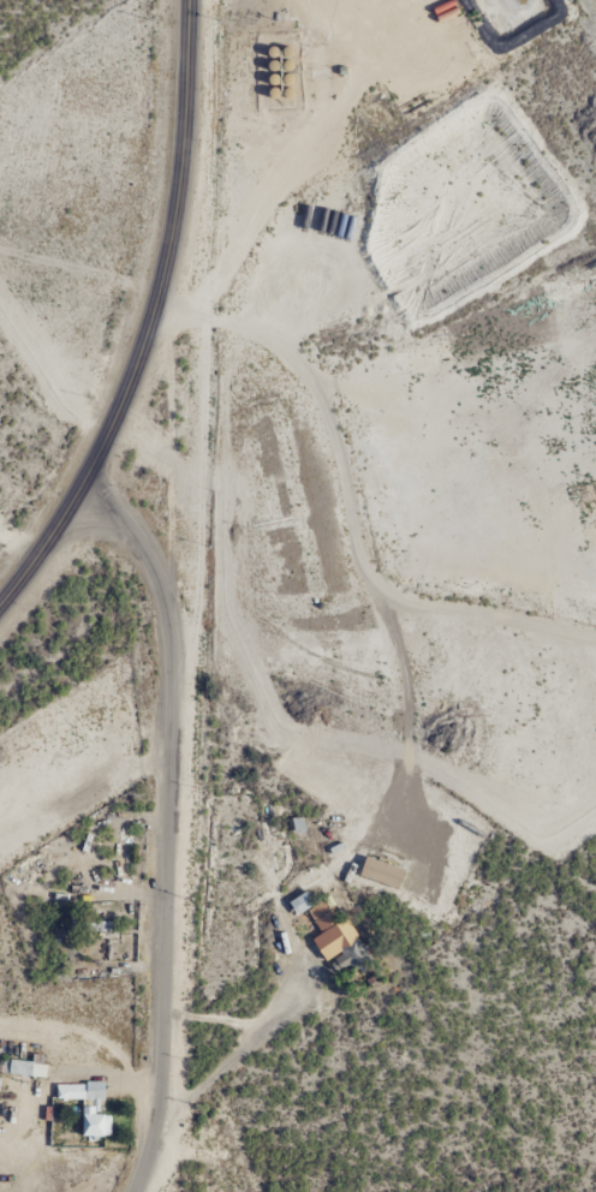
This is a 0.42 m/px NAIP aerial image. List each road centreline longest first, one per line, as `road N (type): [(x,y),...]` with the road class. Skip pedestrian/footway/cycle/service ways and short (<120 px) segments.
road 1 (residential): [(132,1191),(151,1116),(167,616),(137,546),(74,494)]
road 2 (track): [(161,269),(317,403),(341,572),(401,620),(520,626),(595,651)]
road 3 (tertiary): [(188,0),(167,232),(139,345),(74,494),(0,599)]
road 4 (residential): [(502,1191),(392,911)]

